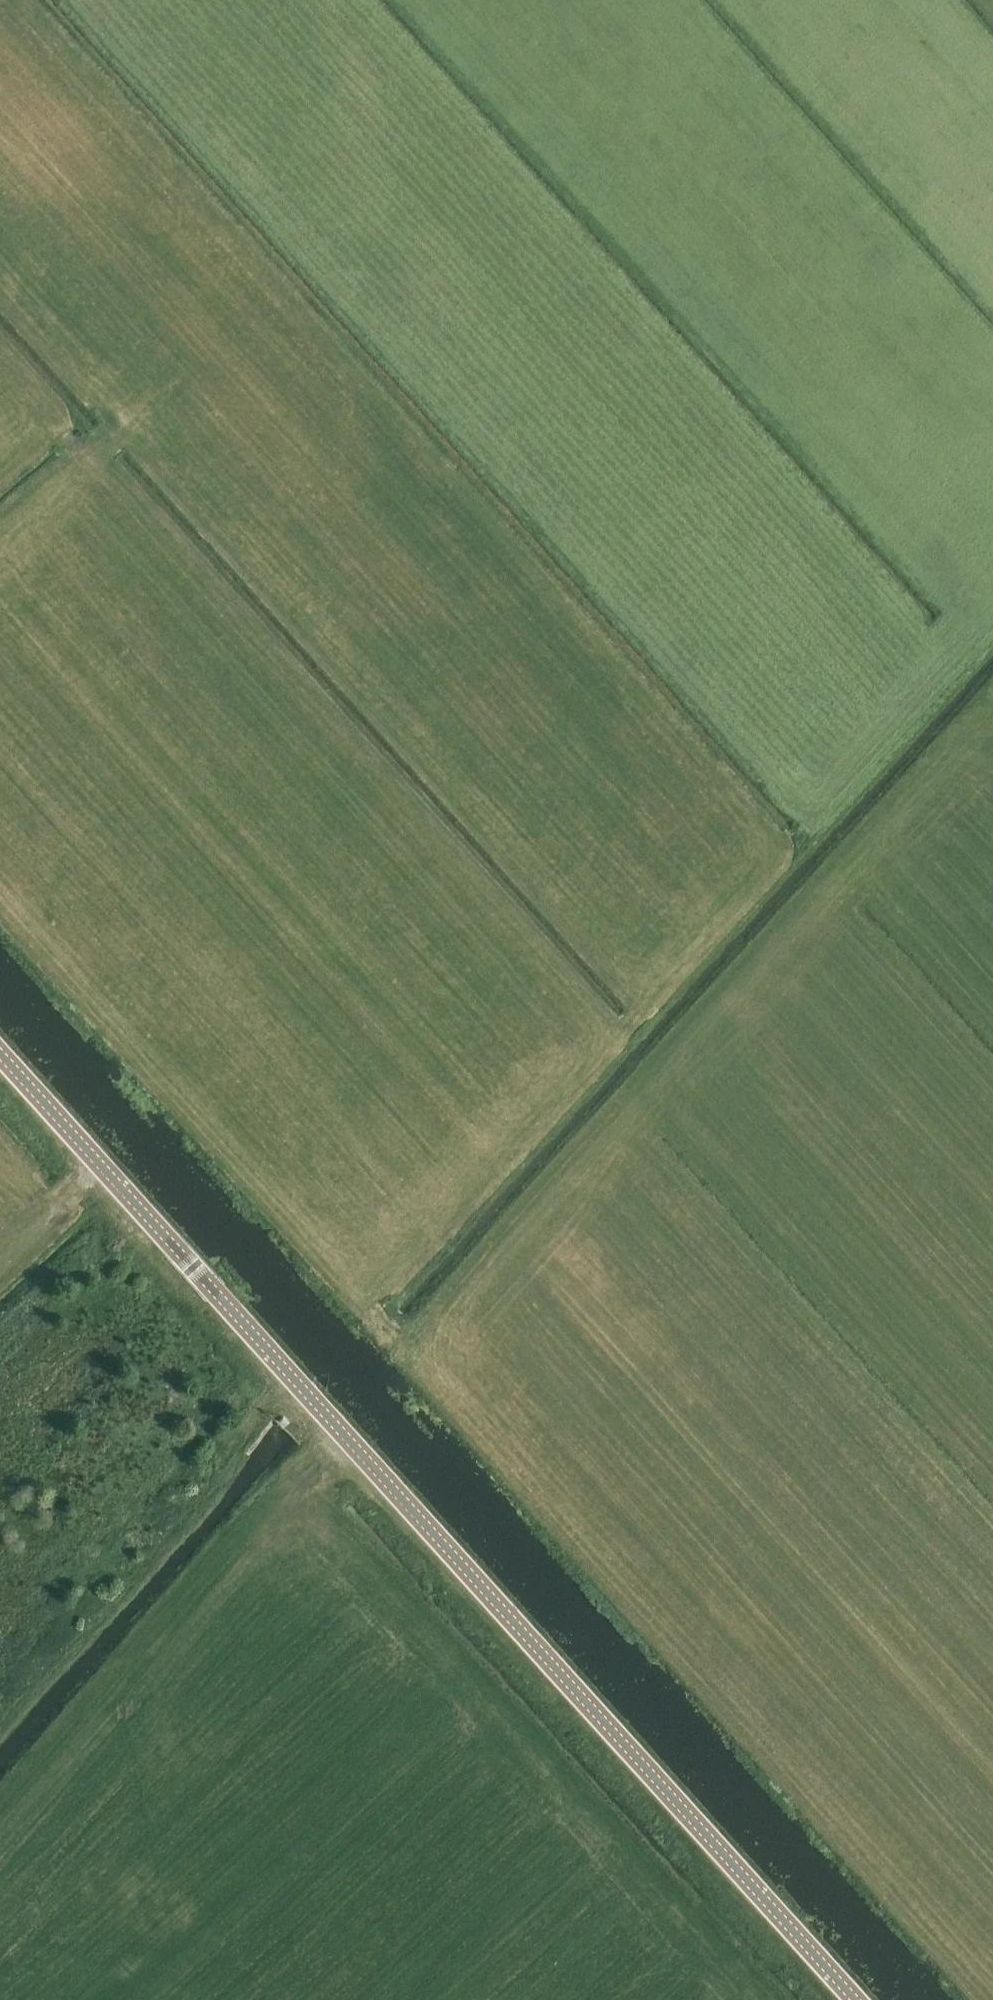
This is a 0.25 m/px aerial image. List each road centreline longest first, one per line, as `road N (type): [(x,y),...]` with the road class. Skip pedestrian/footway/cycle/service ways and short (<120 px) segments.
road 1 (tertiary): [(854,1999),(0,1053)]

